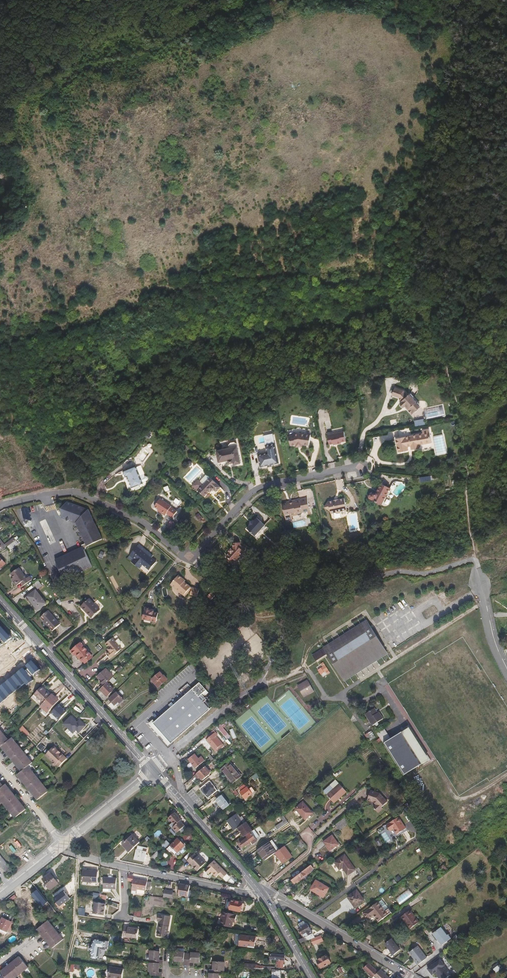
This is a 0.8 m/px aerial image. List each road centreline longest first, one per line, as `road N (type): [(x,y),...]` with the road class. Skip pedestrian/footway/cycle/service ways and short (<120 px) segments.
road 1 (residential): [(0,505),(77,492),(145,523),(189,559),(258,489),(358,468)]
road 2 (primary): [(152,771),(34,638)]
road 3 (primary): [(263,895),(152,771)]
road 4 (residential): [(284,901),(413,977)]
road 5 (residential): [(121,867),(263,895)]

